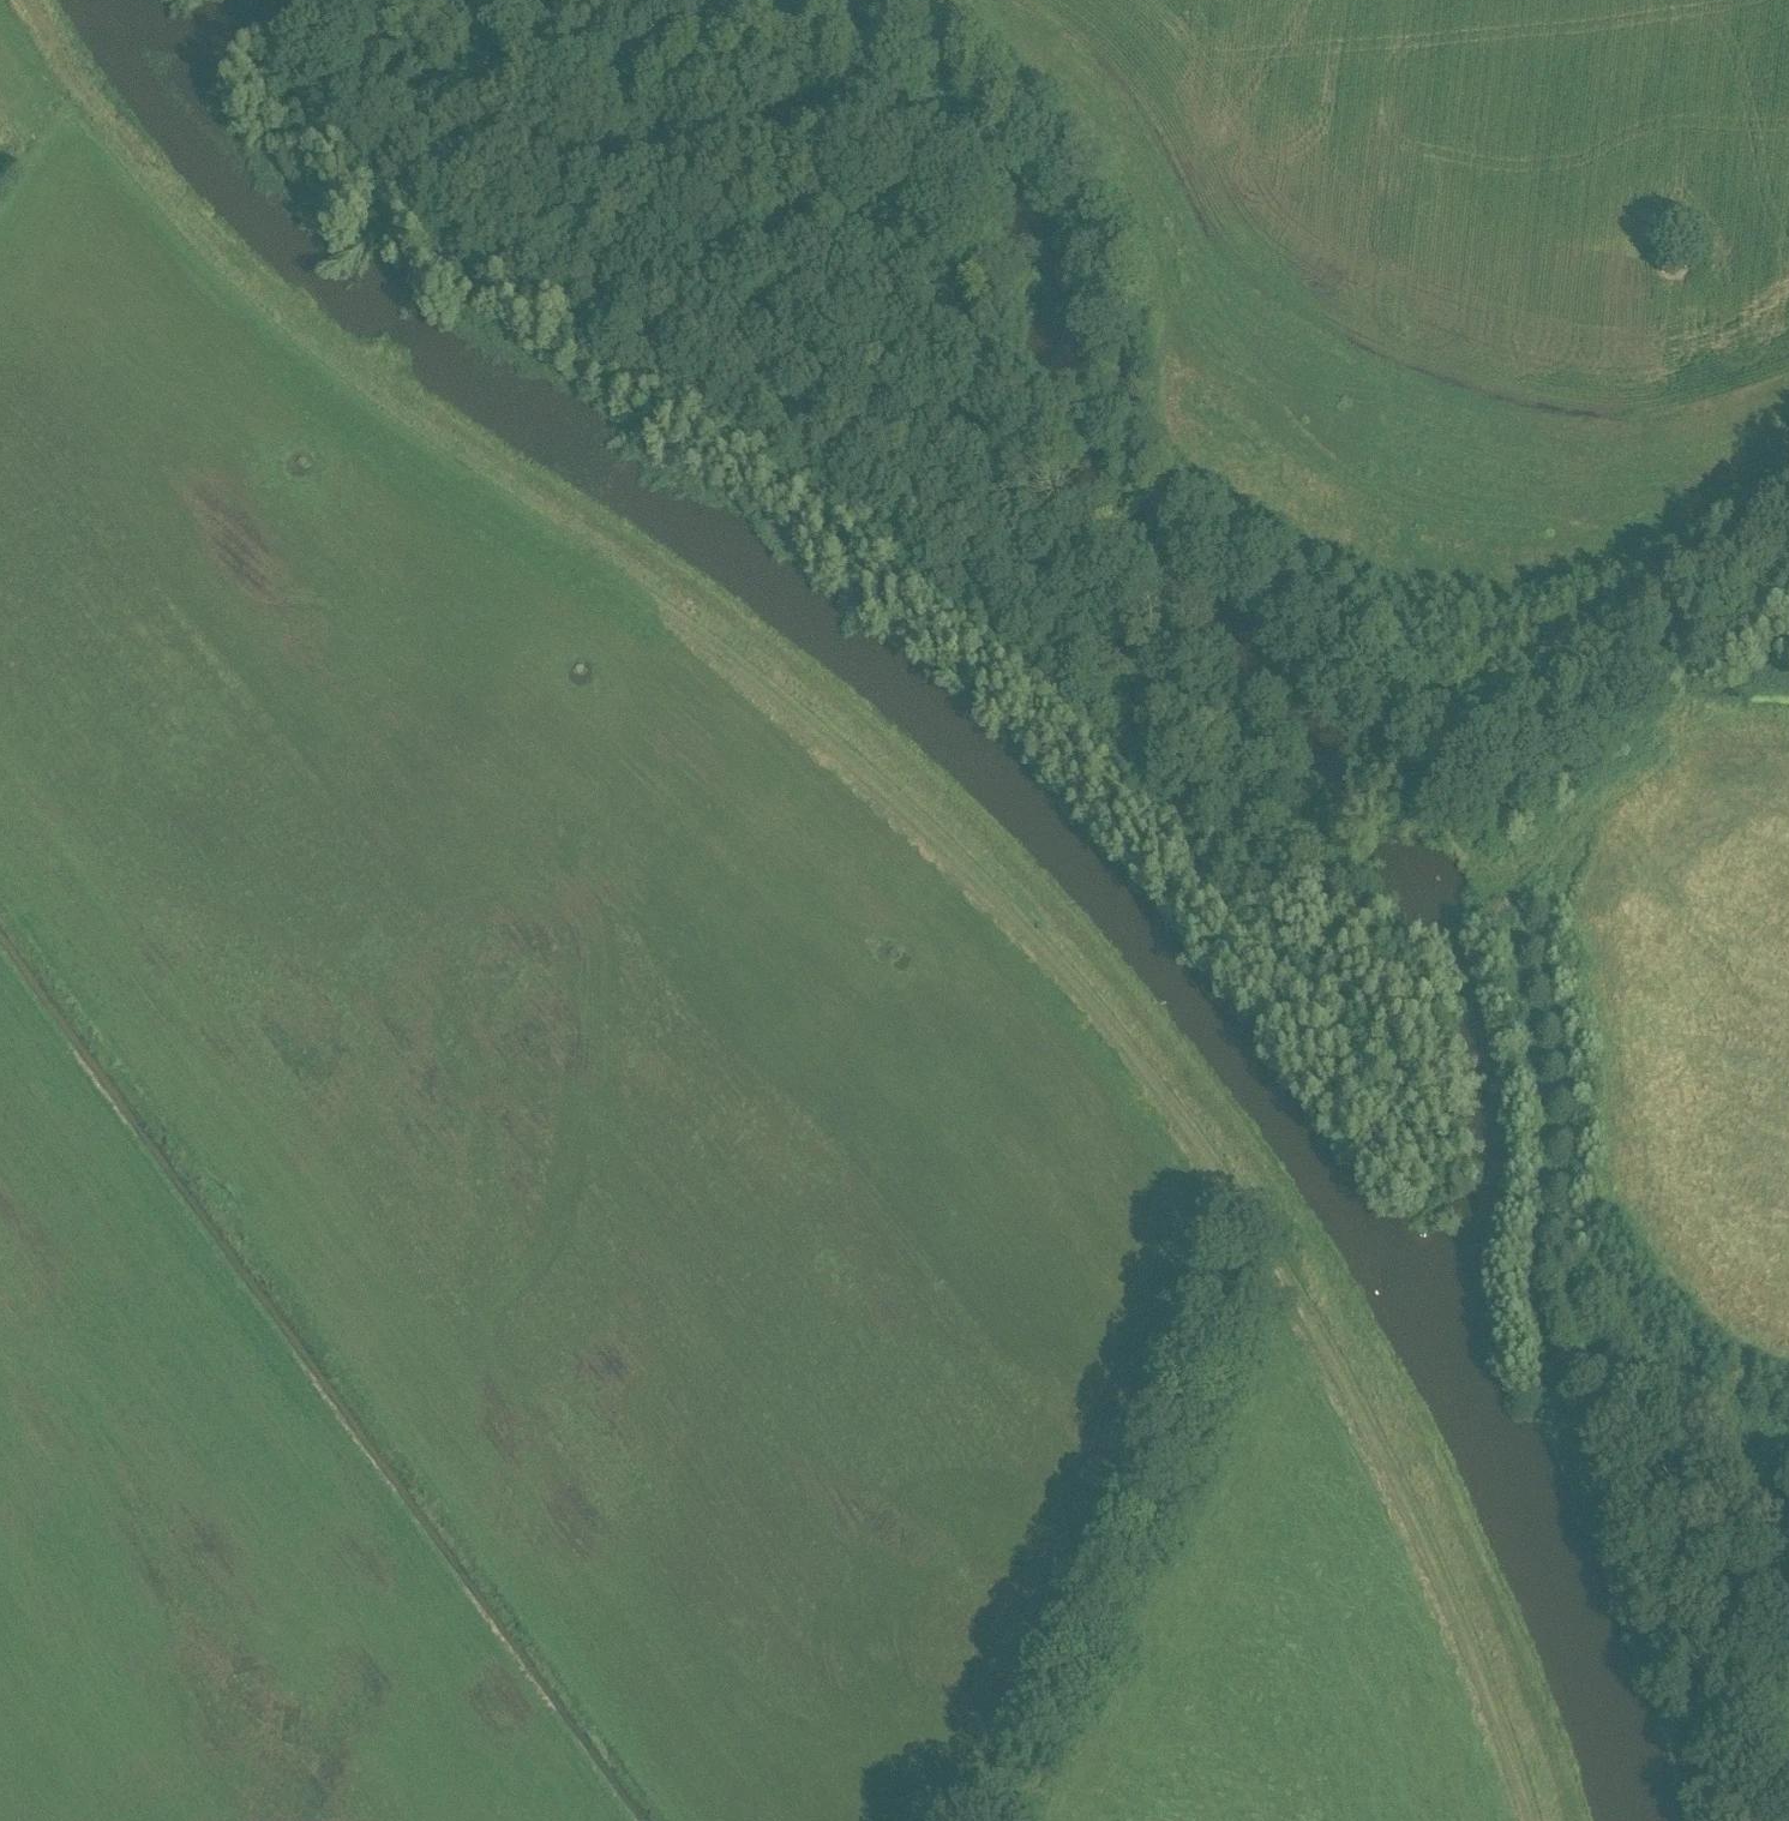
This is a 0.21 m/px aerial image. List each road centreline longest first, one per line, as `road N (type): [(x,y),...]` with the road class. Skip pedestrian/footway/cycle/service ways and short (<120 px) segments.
road 1 (track): [(6,0),(127,188),(286,342),(582,555),(716,640),(807,712),(986,875),(1090,984),(1270,1217),(1367,1372),(1497,1662),(1547,1820)]
road 2 (track): [(1008,1820),(1114,1619),(1189,1450),(1270,1217)]

